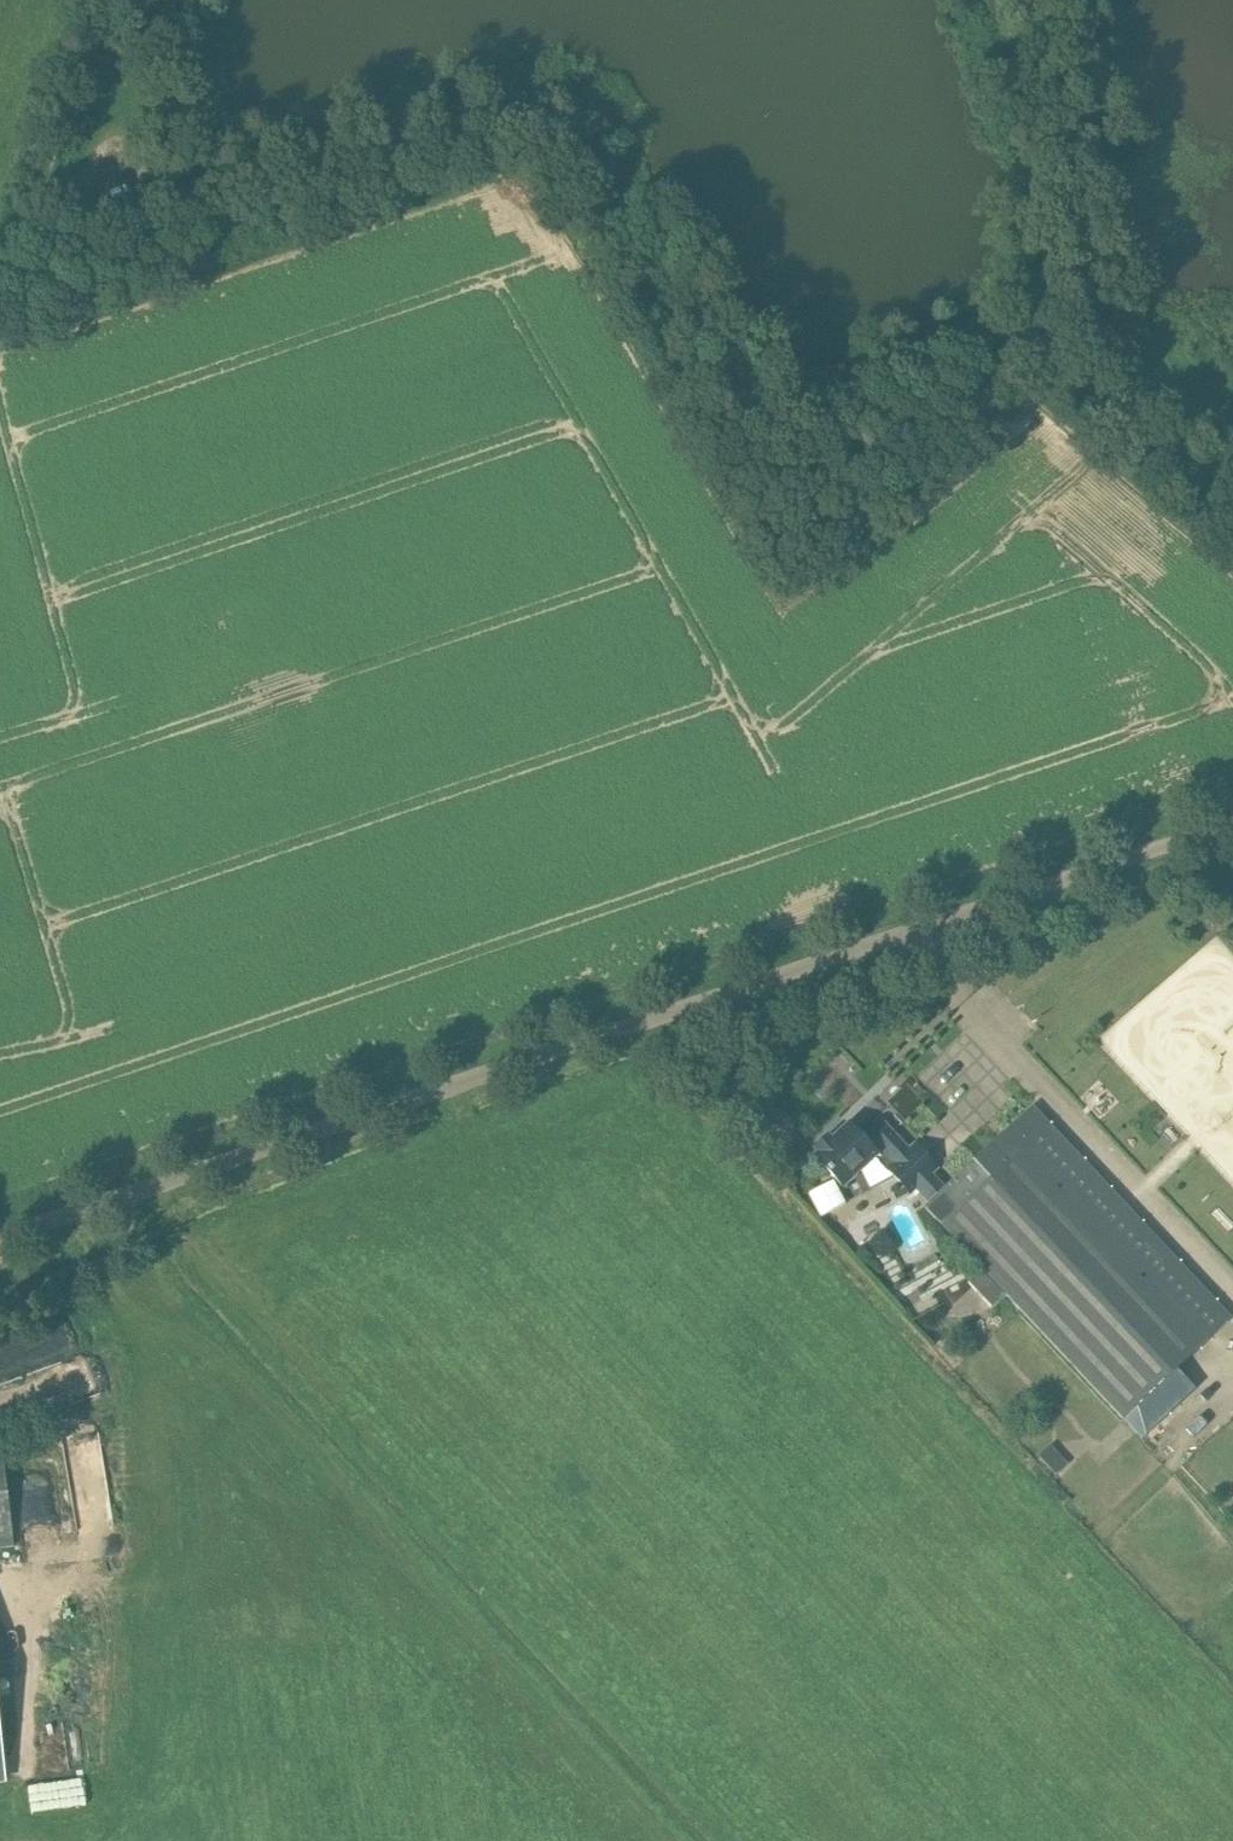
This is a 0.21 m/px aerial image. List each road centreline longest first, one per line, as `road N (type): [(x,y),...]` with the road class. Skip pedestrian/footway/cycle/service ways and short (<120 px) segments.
road 1 (unclassified): [(0,1234),(1232,823)]
road 2 (track): [(0,297),(74,99)]

